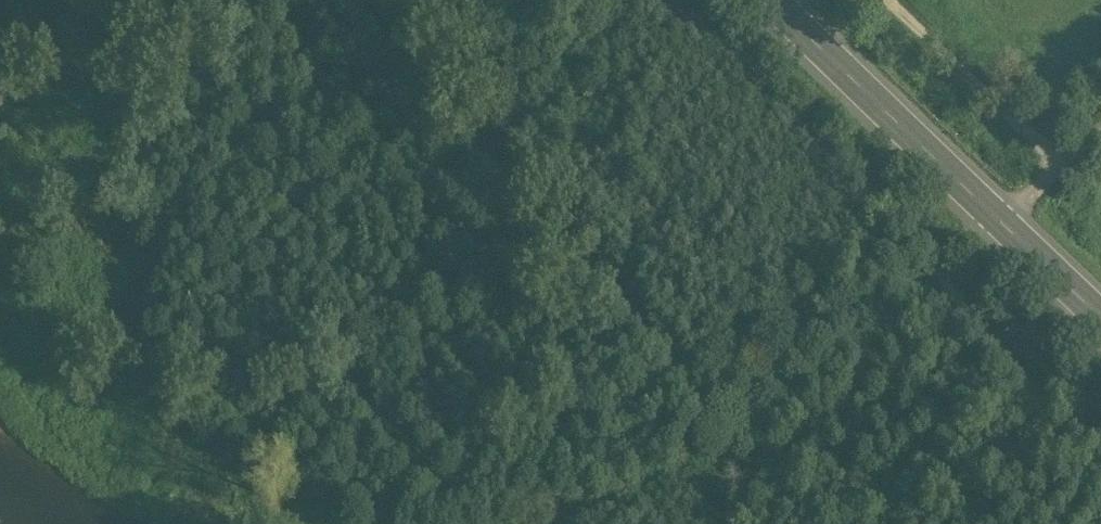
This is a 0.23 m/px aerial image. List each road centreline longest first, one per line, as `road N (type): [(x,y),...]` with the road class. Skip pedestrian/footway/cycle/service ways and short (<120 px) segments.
road 1 (track): [(923,274),(846,183),(660,0)]
road 2 (secondary): [(1002,224),(766,0)]
road 3 (track): [(1100,460),(923,274)]
road 4 (track): [(888,0),(1059,166)]
road 5 (secondary): [(1100,317),(1002,224)]
road 6 (residential): [(1100,132),(1002,224)]

